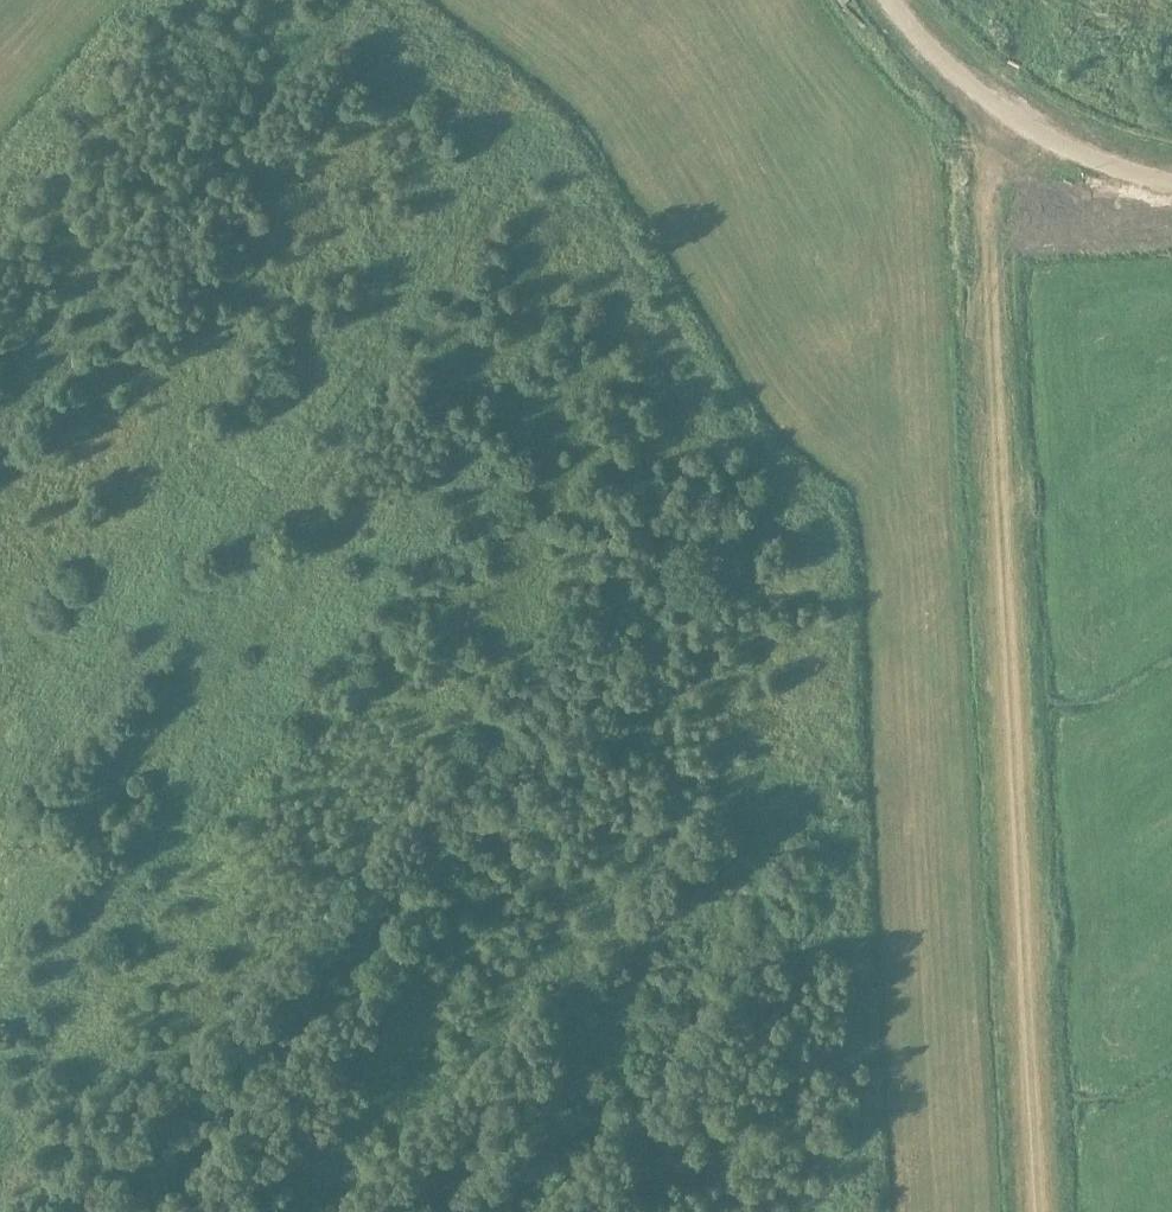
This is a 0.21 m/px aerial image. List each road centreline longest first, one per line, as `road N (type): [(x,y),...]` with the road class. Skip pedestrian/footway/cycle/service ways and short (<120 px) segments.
road 1 (track): [(1038,1211),(987,262),(988,164),(1006,112)]
road 2 (tertiary): [(1171,184),(1100,162),(1022,123),(959,75),(888,0)]

